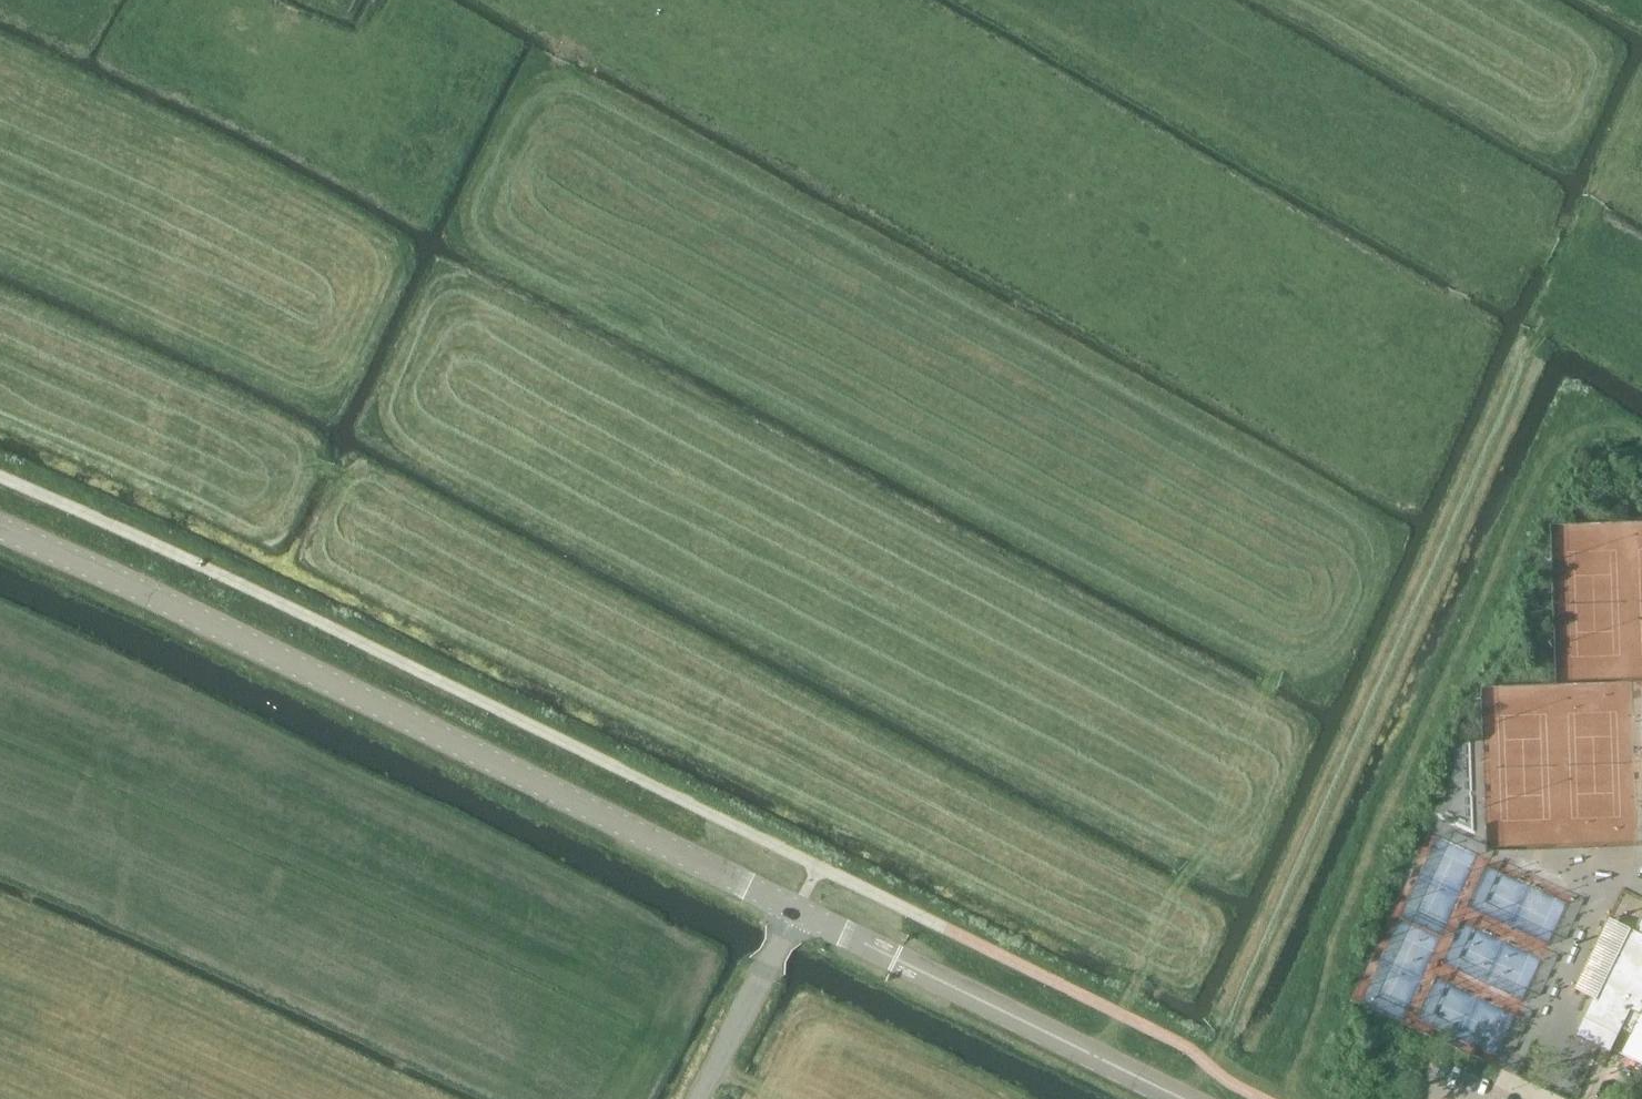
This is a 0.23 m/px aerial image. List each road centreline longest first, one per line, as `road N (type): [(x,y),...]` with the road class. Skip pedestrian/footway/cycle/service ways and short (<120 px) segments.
road 1 (tertiary): [(794,911),(0,527)]
road 2 (tertiary): [(794,911),(1178,1098)]
road 3 (unclassified): [(700,1098),(794,911)]

